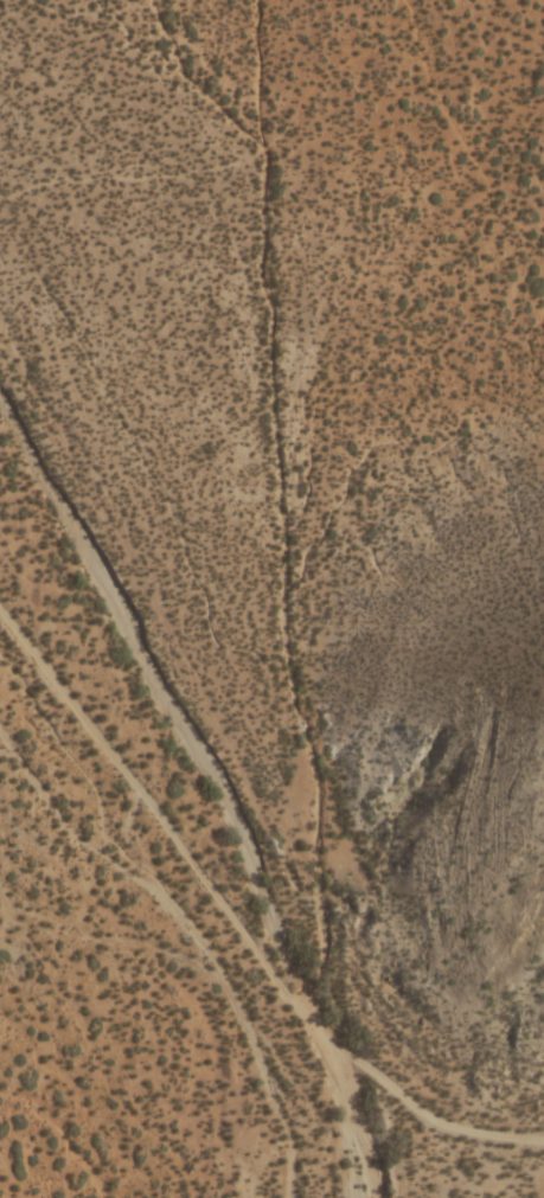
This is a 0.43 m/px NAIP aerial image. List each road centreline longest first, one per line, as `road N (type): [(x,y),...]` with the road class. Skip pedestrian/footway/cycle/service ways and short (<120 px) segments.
road 1 (residential): [(185,847),(327,1045),(448,1126),(543,1138)]
road 2 (residential): [(0,611),(185,847)]

